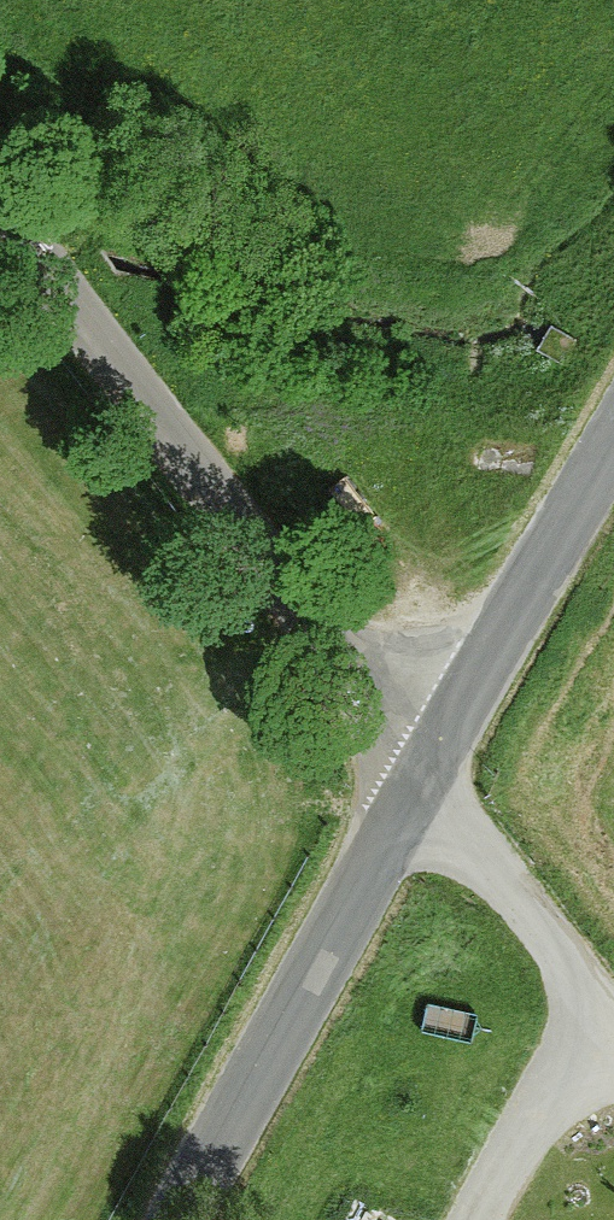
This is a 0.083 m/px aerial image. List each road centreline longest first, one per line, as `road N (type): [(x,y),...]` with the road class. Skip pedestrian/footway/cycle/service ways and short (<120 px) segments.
road 1 (tertiary): [(433,792),(0,207)]
road 2 (tertiary): [(433,792),(193,1219)]
road 3 (track): [(0,810),(44,854),(67,864),(88,857),(322,642)]
road 4 (tertiary): [(613,459),(433,792)]
road 5 (track): [(613,1024),(433,792)]

